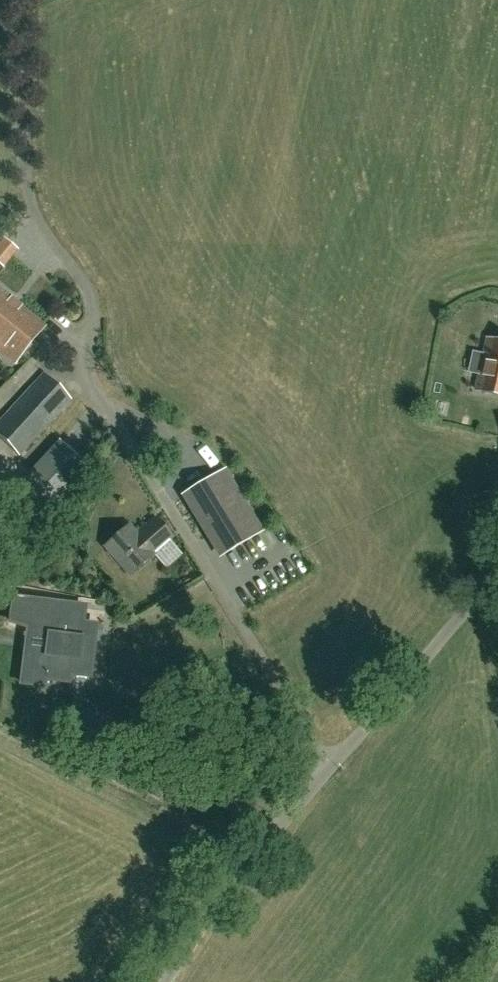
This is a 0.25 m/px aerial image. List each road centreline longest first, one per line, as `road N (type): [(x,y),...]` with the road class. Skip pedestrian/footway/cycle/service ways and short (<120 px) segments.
road 1 (unclassified): [(169,981),(270,838),(497,567)]

